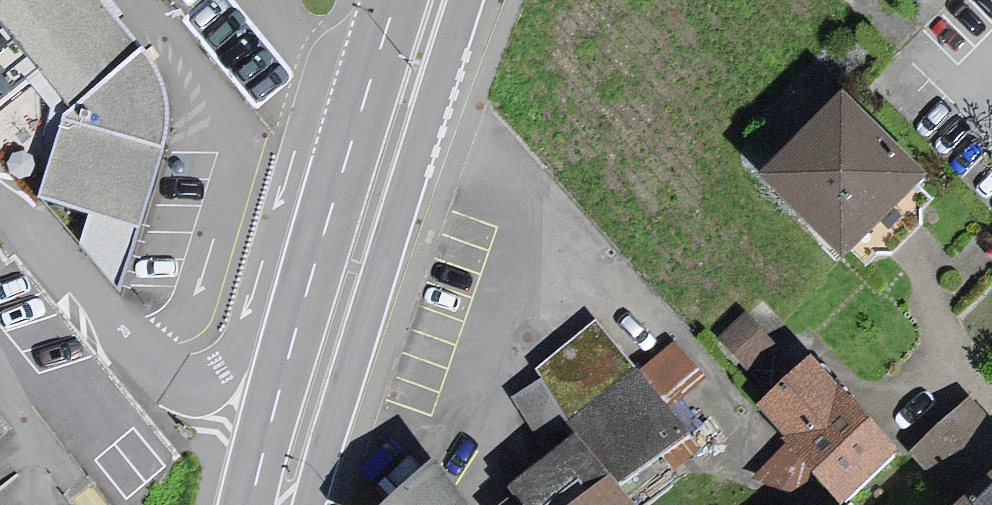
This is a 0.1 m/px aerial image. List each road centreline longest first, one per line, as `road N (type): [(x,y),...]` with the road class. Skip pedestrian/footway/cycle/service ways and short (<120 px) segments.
road 1 (primary): [(303,504),(466,0)]
road 2 (primary): [(396,0),(270,424),(261,504)]

